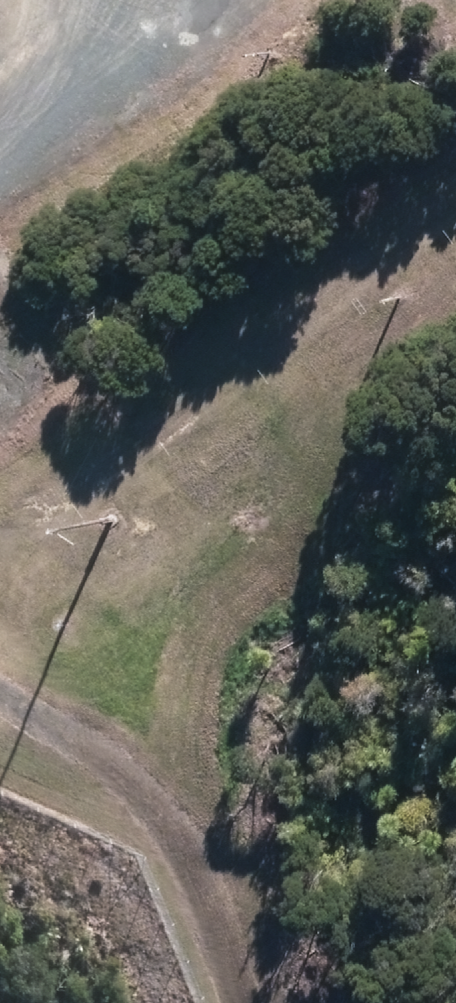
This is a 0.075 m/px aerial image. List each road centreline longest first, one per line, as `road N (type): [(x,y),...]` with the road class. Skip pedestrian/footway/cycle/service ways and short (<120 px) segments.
road 1 (track): [(455,189),(147,444),(0,587)]
road 2 (track): [(0,748),(59,775),(172,894),(220,1002)]
road 3 (track): [(0,150),(72,0)]

